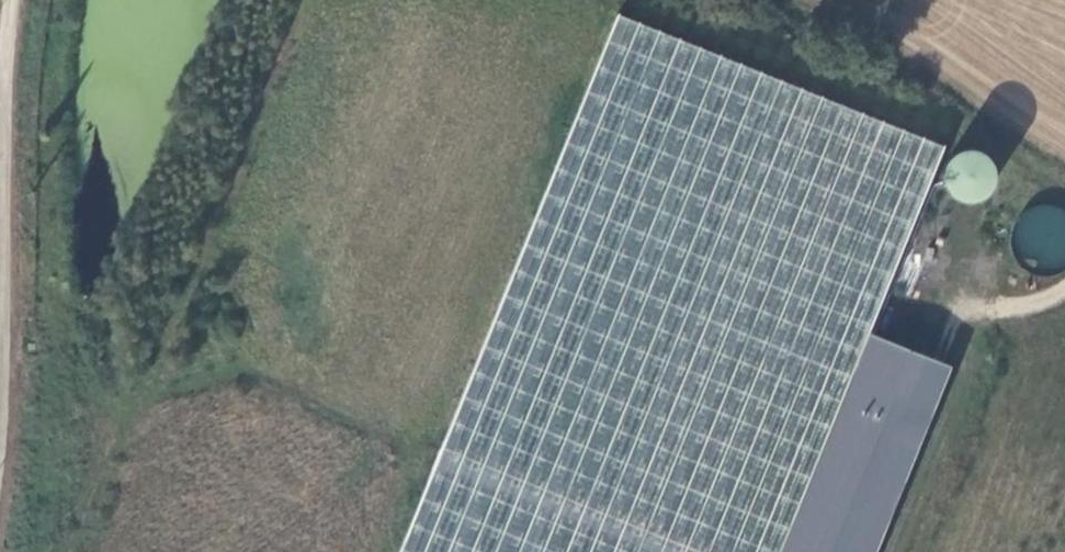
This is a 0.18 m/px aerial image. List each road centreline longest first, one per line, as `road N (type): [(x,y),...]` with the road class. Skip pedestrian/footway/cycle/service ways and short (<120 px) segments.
road 1 (unclassified): [(12,0),(2,113),(0,365)]

